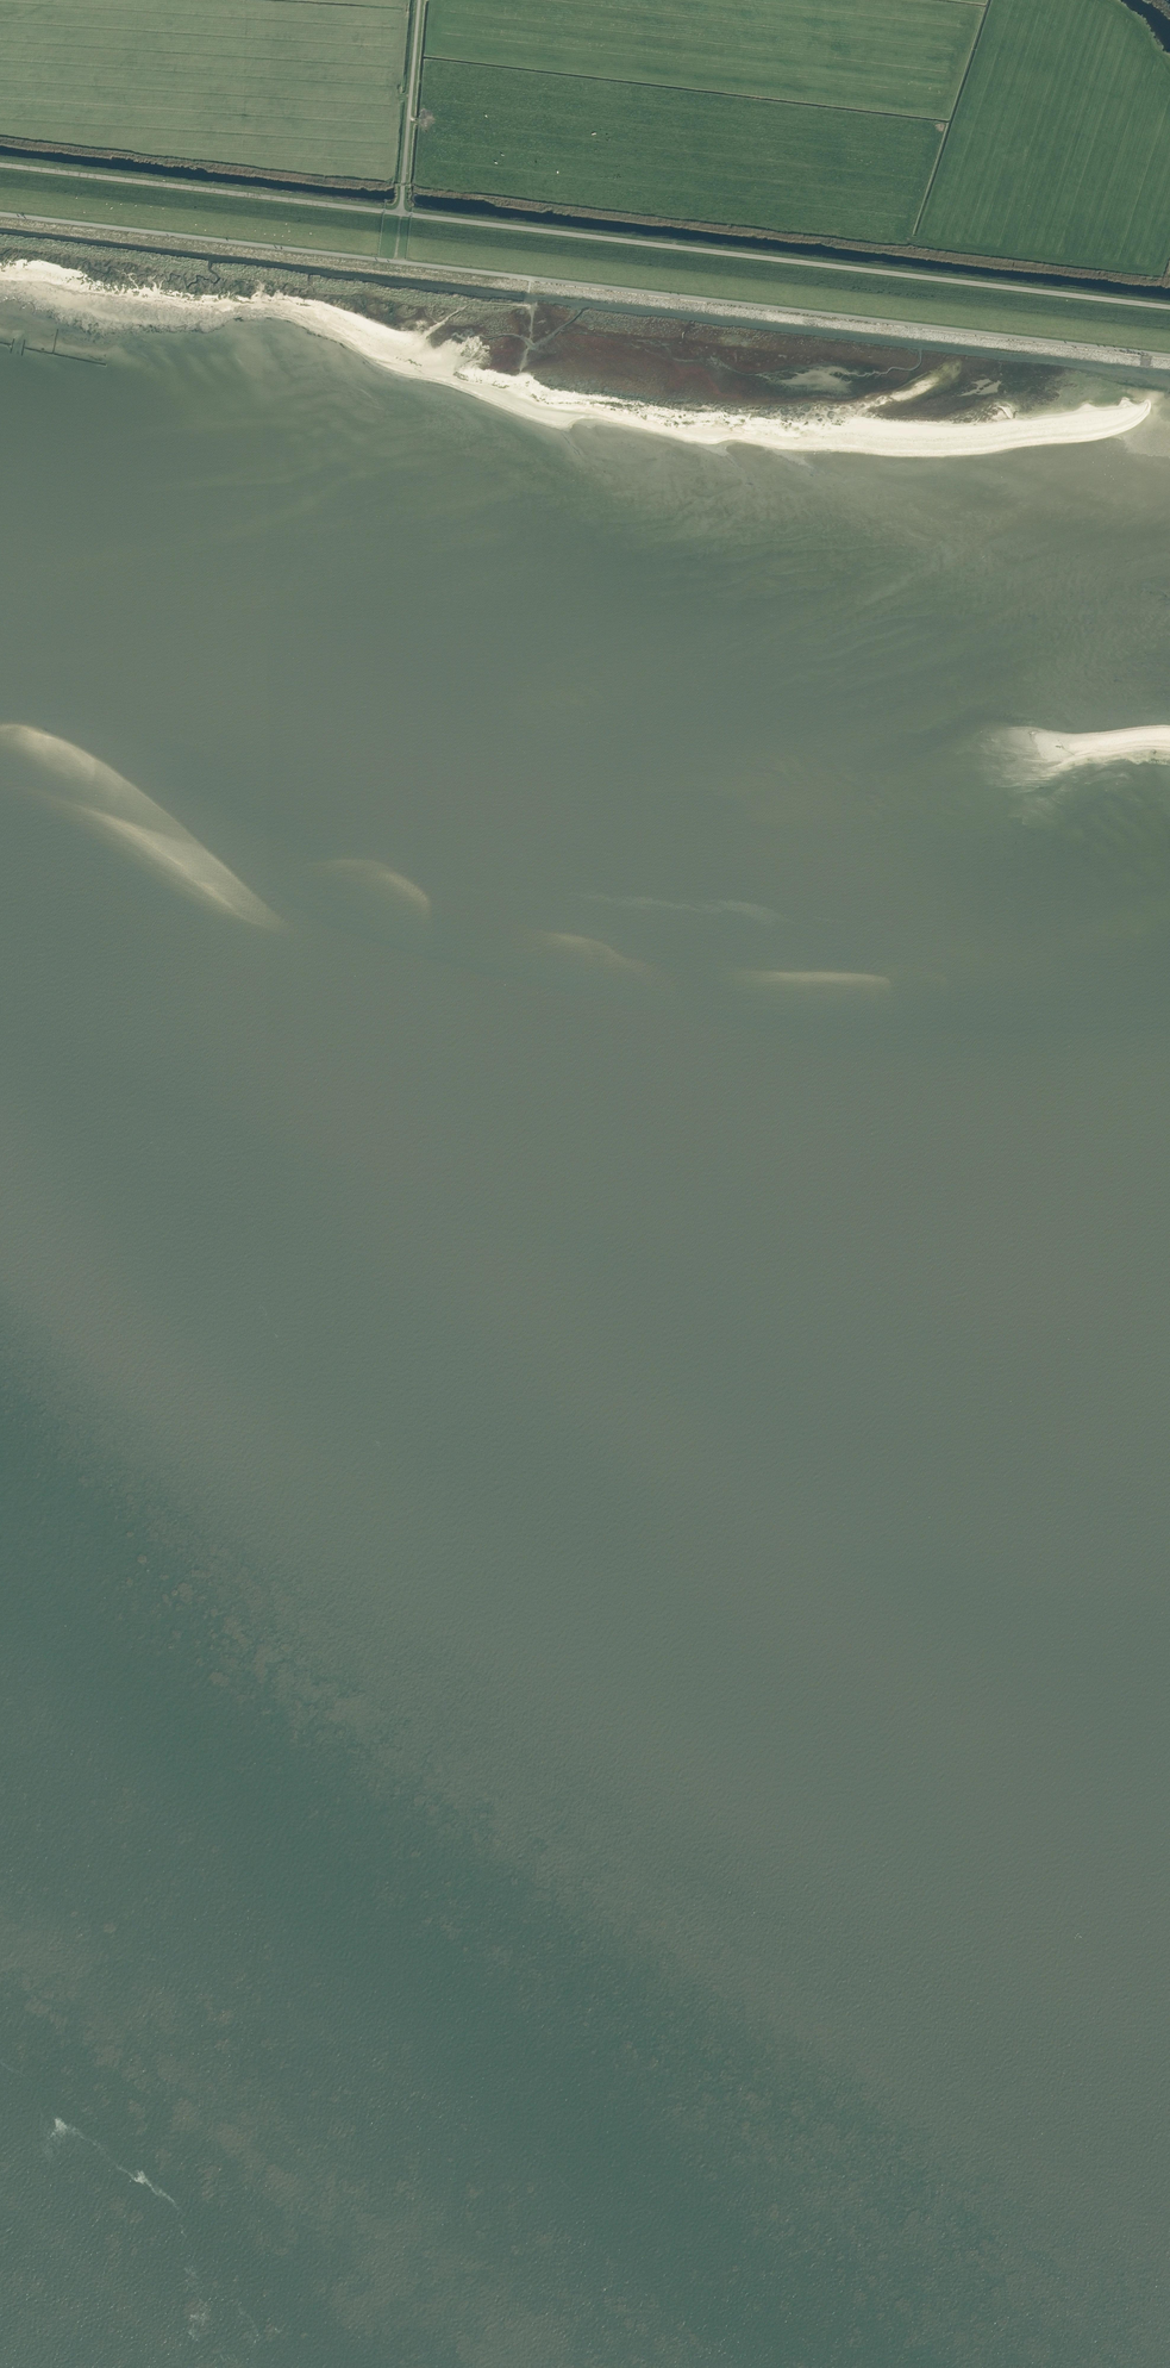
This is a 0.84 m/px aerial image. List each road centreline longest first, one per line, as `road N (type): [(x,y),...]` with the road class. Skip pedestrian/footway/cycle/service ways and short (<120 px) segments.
road 1 (unclassified): [(0,219),(1169,362)]
road 2 (unclassified): [(1169,310),(401,216)]
road 3 (unclassified): [(401,216),(0,167)]
road 4 (unclassified): [(401,216),(419,0)]

